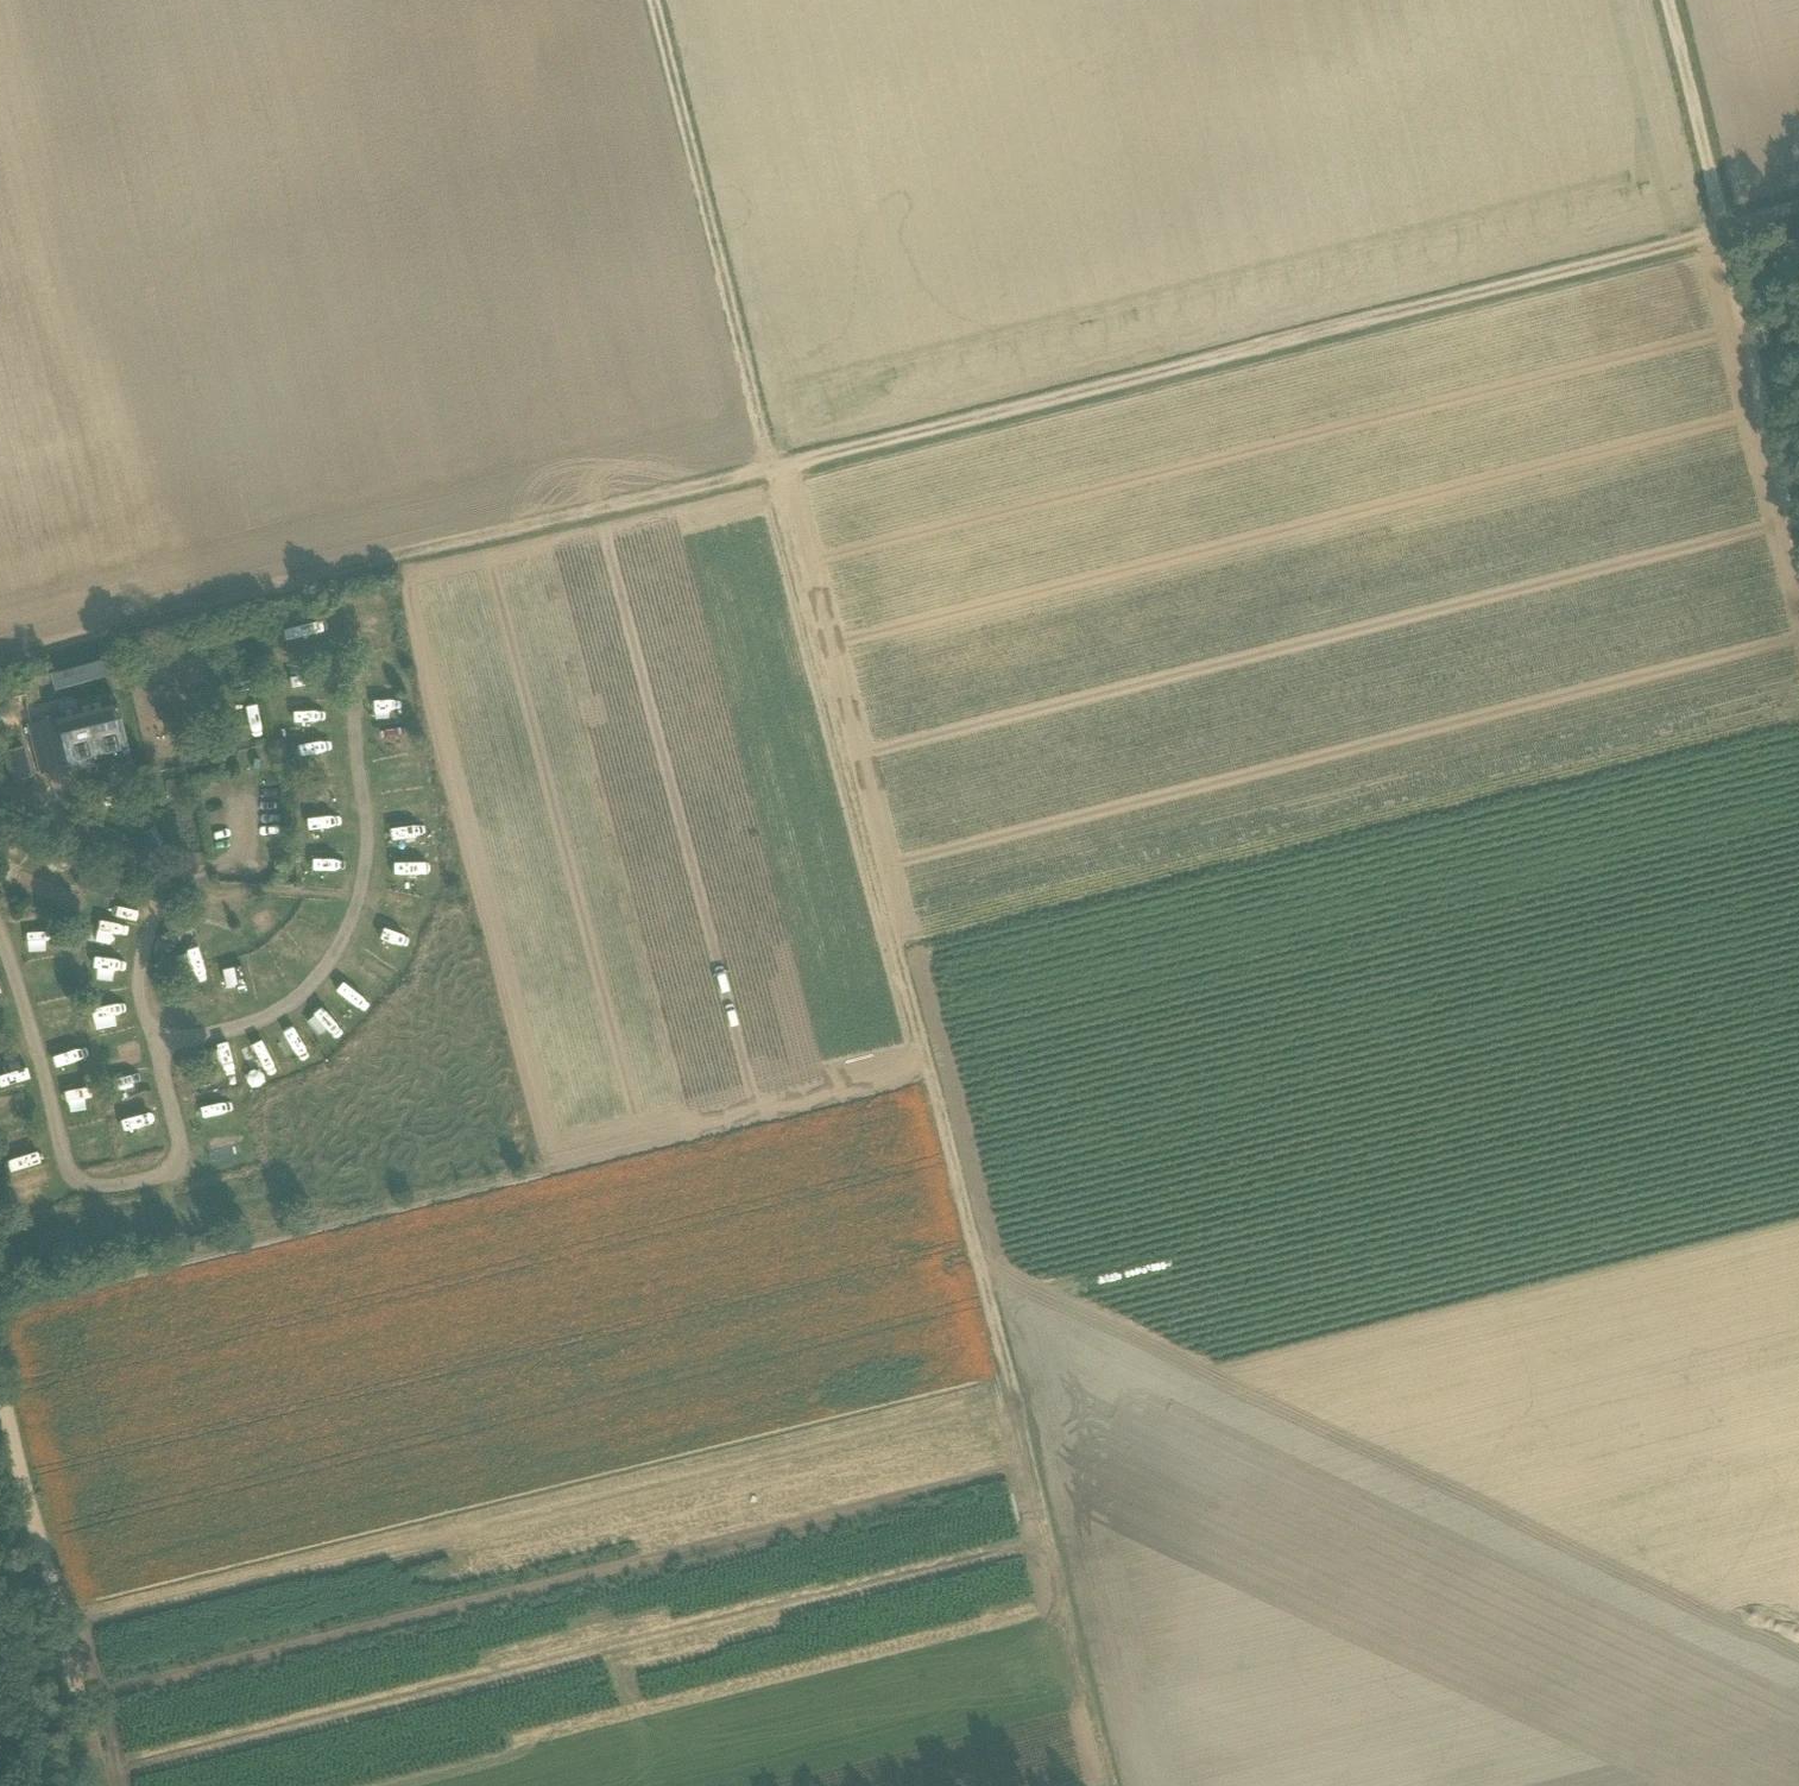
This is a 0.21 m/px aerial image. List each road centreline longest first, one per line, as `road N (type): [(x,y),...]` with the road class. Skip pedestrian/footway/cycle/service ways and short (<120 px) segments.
road 1 (track): [(1120,1785),(975,1267),(654,0)]
road 2 (track): [(0,663),(1725,231)]
road 3 (track): [(102,1785),(0,1393)]
road 4 (track): [(1798,503),(1725,231)]
road 5 (track): [(1725,231),(1668,0)]

